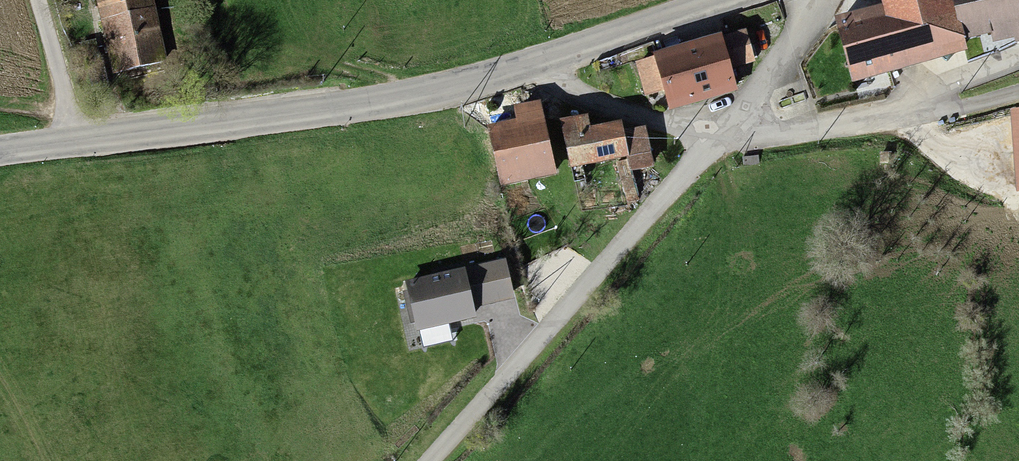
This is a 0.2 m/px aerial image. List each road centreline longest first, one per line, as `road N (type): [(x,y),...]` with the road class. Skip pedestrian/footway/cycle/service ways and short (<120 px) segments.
road 1 (secondary): [(0,157),(432,92),(535,67)]
road 2 (track): [(434,460),(719,131)]
road 3 (secondary): [(535,67),(743,0)]
road 4 (residential): [(719,131),(564,87),(535,67)]
road 5 (residential): [(719,131),(809,135),(898,123)]
road 6 (residential): [(808,0),(790,43),(719,131)]
road 7 (residential): [(898,123),(1018,62)]
road 8 (residential): [(898,123),(1018,97)]

